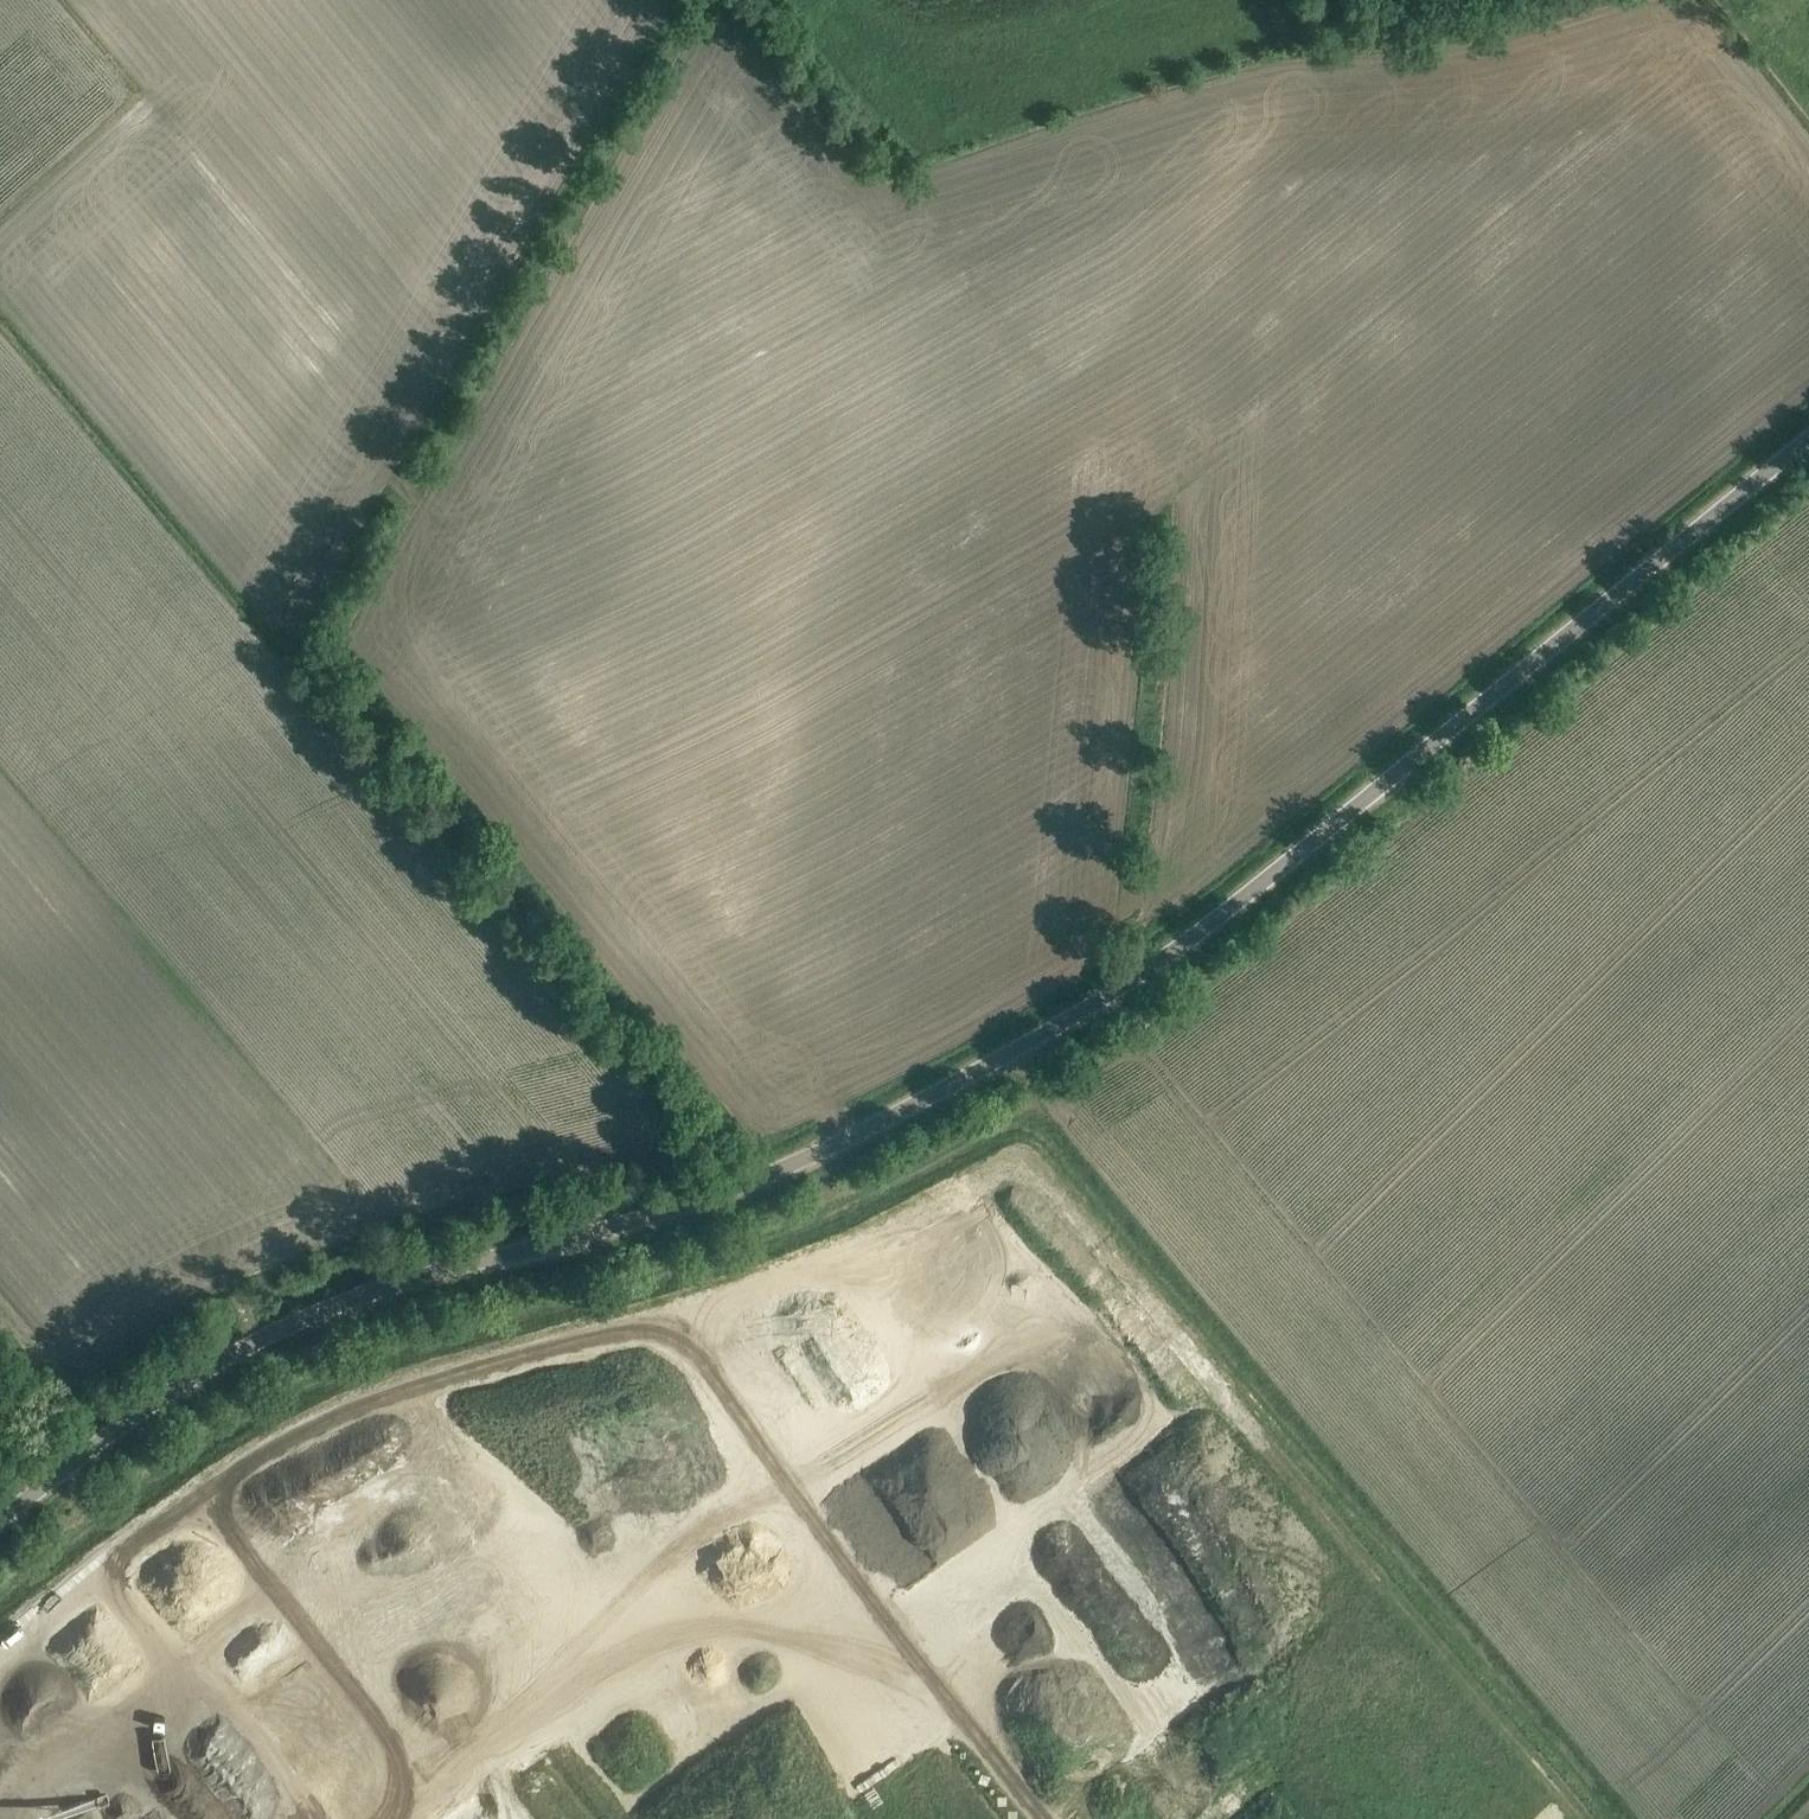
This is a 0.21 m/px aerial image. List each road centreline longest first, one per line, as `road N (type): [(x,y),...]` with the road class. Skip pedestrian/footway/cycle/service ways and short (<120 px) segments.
road 1 (unclassified): [(0,1521),(181,1387),(296,1323),(402,1282),(766,1177),(1112,993),(1187,942),(1808,438)]

